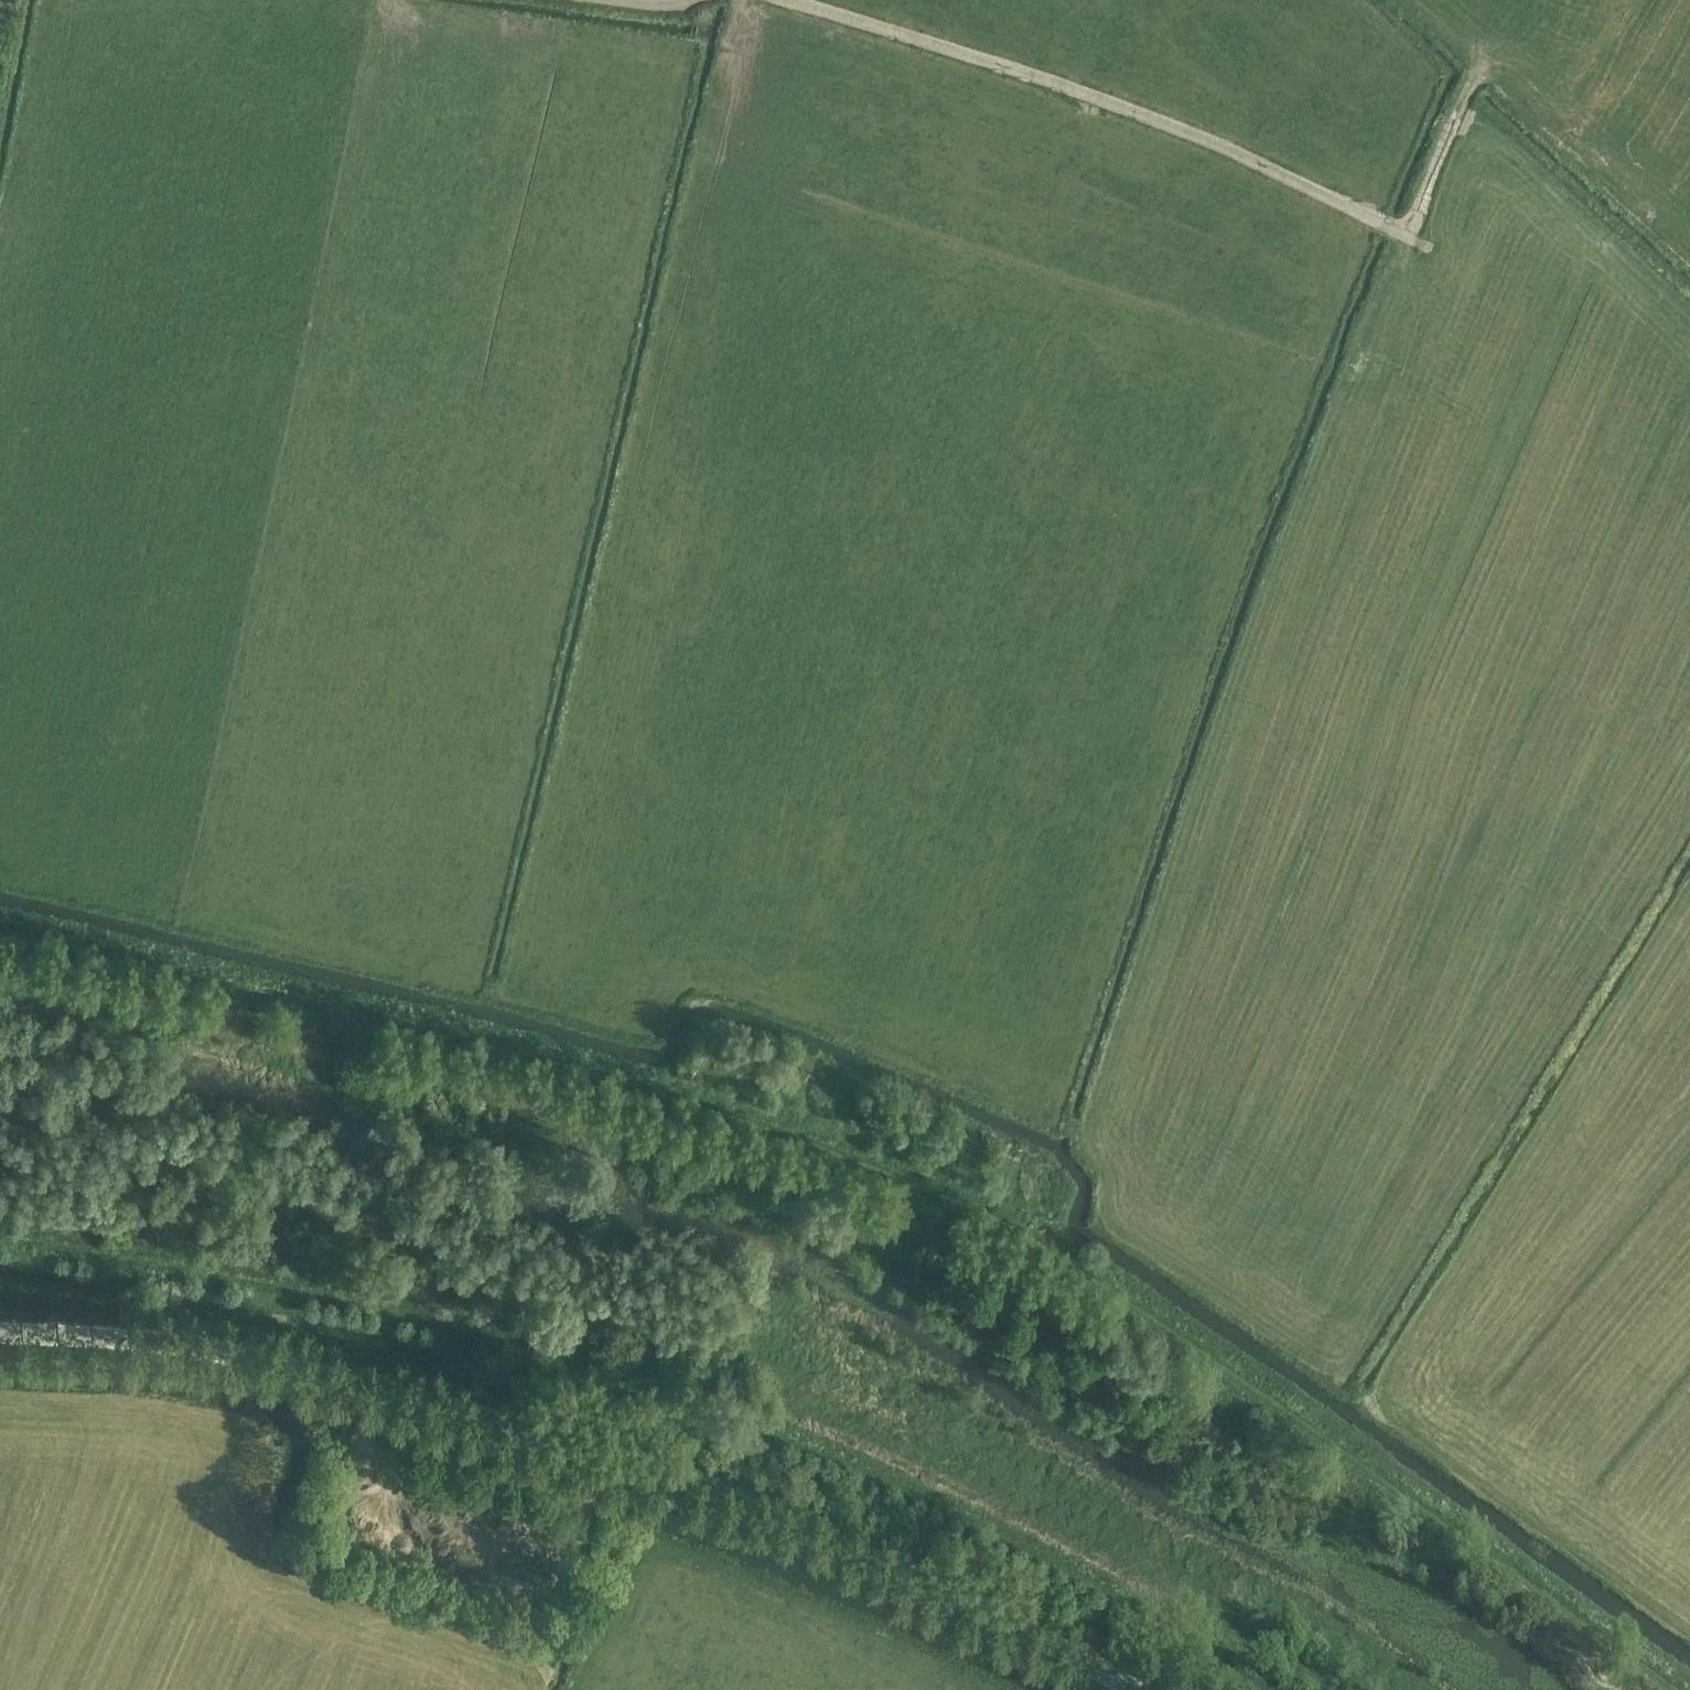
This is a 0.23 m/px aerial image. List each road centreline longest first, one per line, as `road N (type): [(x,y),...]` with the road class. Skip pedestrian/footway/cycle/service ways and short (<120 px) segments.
road 1 (unclassified): [(1133,1689),(1061,1647),(768,1516),(594,1450),(215,1352),(0,1332)]

